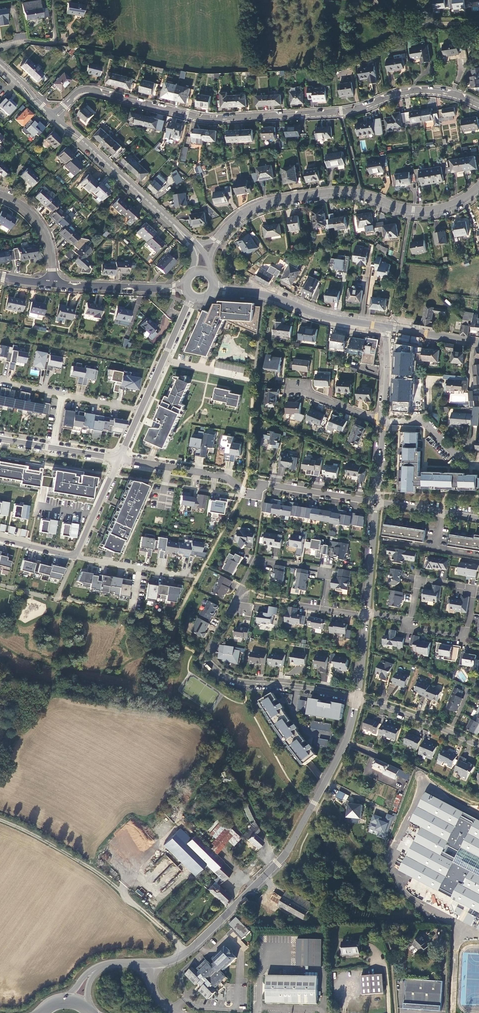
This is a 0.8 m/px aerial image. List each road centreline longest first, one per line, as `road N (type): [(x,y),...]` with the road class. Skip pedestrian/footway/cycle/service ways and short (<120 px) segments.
road 1 (residential): [(478,106),(424,91),(352,111),(210,120),(92,92),(70,104)]
road 2 (residential): [(323,609),(329,571),(257,562),(206,658),(236,681),(357,698)]
road 3 (tertiary): [(357,698),(345,742),(290,847),(186,953)]
road 4 (residential): [(119,459),(224,477),(259,495),(260,484),(377,502)]
road 5 (tertiary): [(222,234),(276,201),(349,193),(427,211),(478,187)]
road 6 (track): [(222,748),(197,715),(51,687),(43,676),(0,660)]
road 7 (unclassified): [(0,819),(99,873),(186,953)]
road 8 (residential): [(410,620),(418,579),(474,589),(465,638),(409,628)]
road 9 (tertiary): [(232,291),(386,328)]
road 10 (residential): [(0,382),(140,411)]
road 11 (residential): [(357,698),(478,746)]
road 12 (residential): [(75,556),(197,577)]
road 13 (residential): [(119,459),(0,440)]

